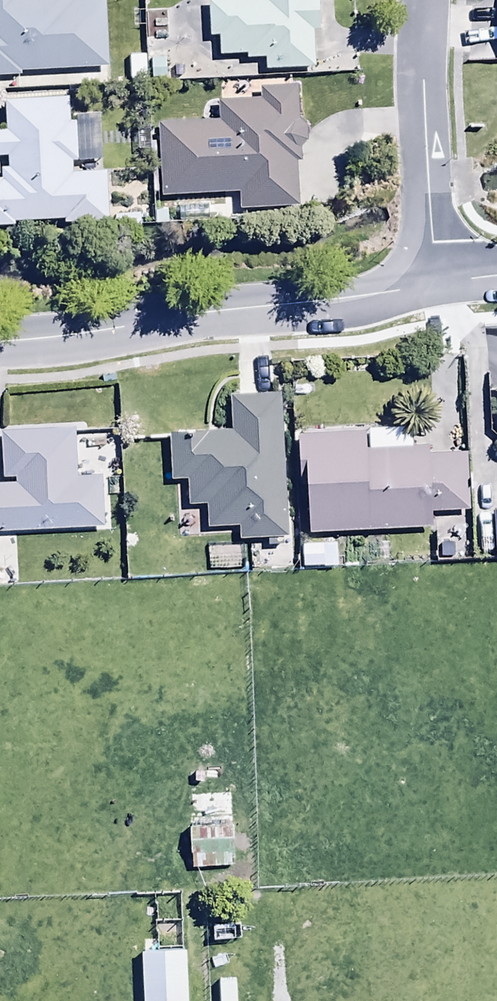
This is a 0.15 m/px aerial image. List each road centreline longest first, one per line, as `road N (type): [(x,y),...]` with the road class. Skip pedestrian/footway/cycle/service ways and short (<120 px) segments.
road 1 (residential): [(0,339),(382,299),(442,282)]
road 2 (residential): [(442,282),(427,0)]

